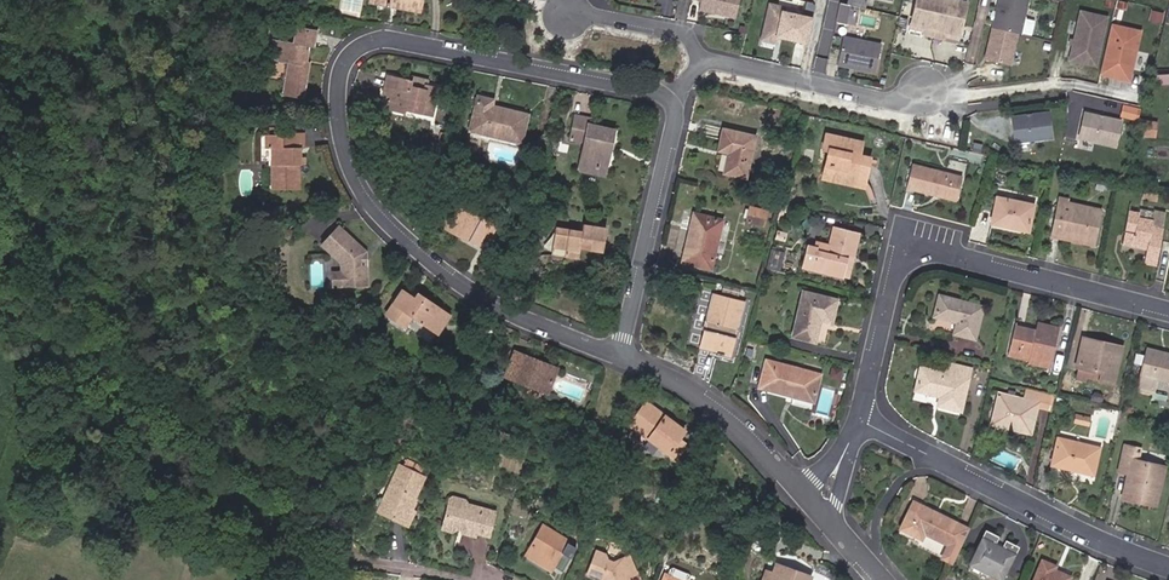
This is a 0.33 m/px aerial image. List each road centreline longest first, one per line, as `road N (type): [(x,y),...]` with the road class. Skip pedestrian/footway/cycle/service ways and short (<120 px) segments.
road 1 (residential): [(612,354),(504,312),(392,232),(346,172),(344,73),(378,41),(677,105)]
road 2 (residential): [(1168,308),(906,252),(892,276),(863,410)]
road 3 (residential): [(917,451),(1168,566)]
road 4 (residential): [(677,105),(612,354)]
road 5 (residential): [(697,55),(891,101),(924,96)]
road 6 (residential): [(797,483),(723,414),(612,354)]
road 7 (residential): [(567,10),(684,30),(697,55)]
road 8 (residential): [(863,559),(875,489),(917,451)]

